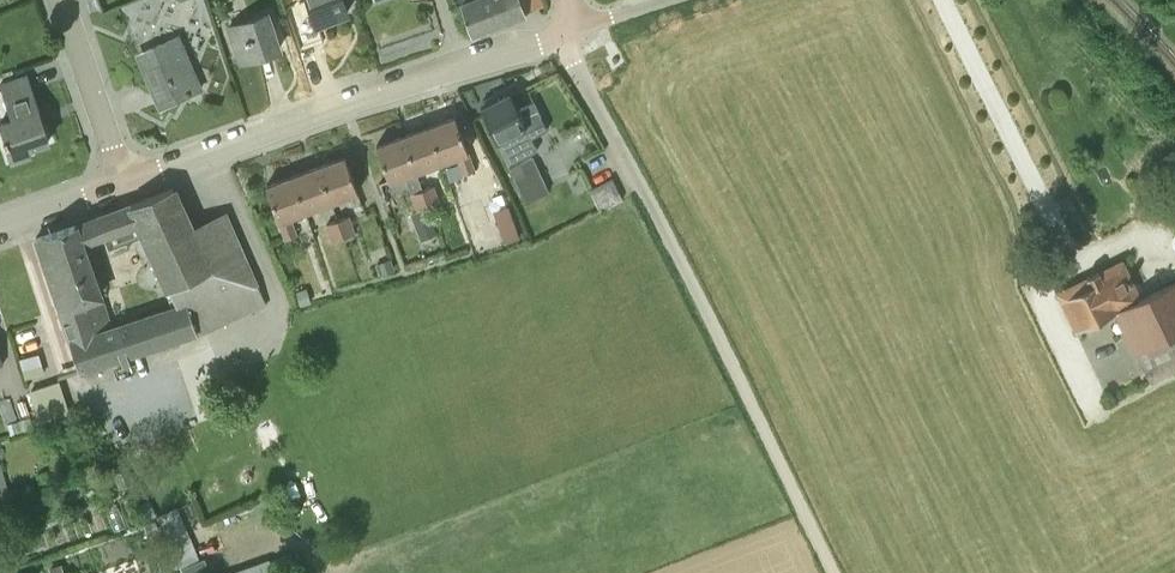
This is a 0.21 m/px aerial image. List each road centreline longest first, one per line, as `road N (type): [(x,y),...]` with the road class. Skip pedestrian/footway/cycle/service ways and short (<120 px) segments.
road 1 (unclassified): [(560,36),(834,572)]
road 2 (unclassified): [(125,183),(339,104),(560,36)]
road 3 (residential): [(125,183),(62,0)]
road 4 (unclassified): [(0,227),(125,183)]

